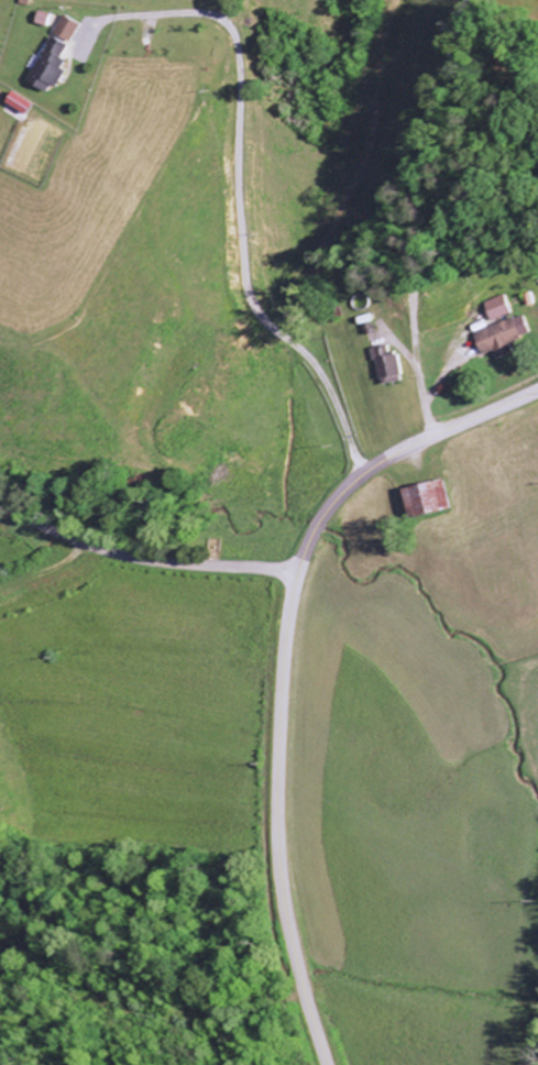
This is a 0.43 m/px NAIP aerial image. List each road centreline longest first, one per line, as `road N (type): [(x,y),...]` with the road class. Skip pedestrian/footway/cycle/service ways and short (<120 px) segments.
road 1 (secondary): [(328,1064),(286,912),(278,830),(284,666),(304,559),(334,504),(358,482),(418,444),(537,391)]
road 2 (residential): [(301,570),(131,558),(0,507)]

